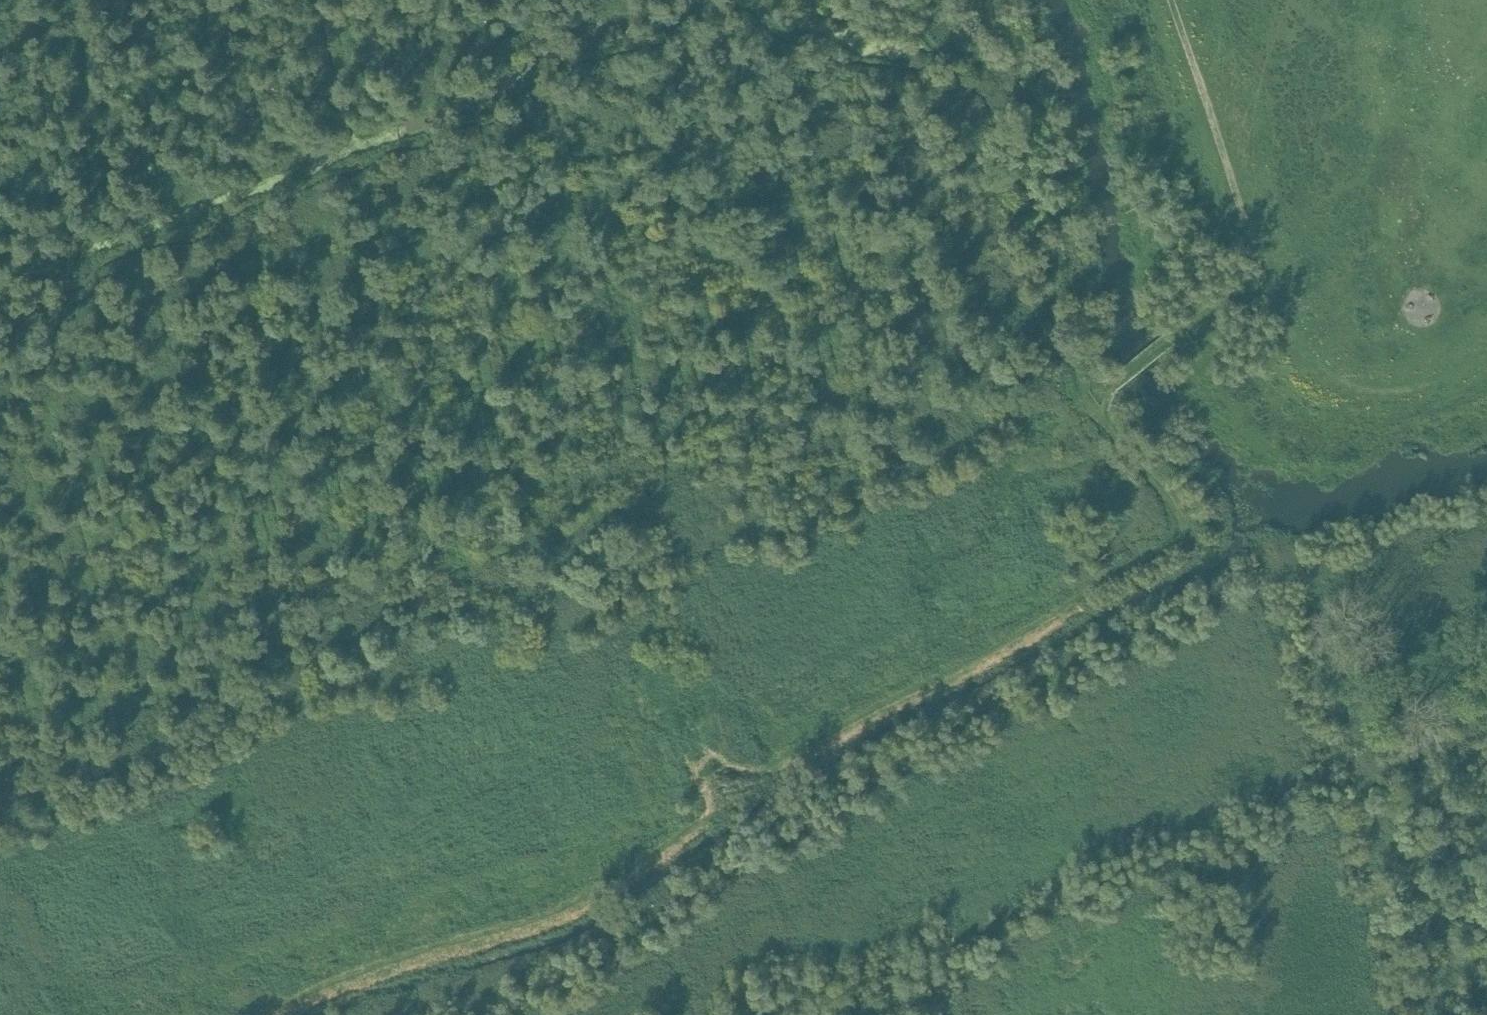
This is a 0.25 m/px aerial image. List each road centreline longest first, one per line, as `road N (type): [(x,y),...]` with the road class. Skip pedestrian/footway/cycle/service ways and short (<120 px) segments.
road 1 (track): [(1257,284),(1218,137),(1168,0)]

